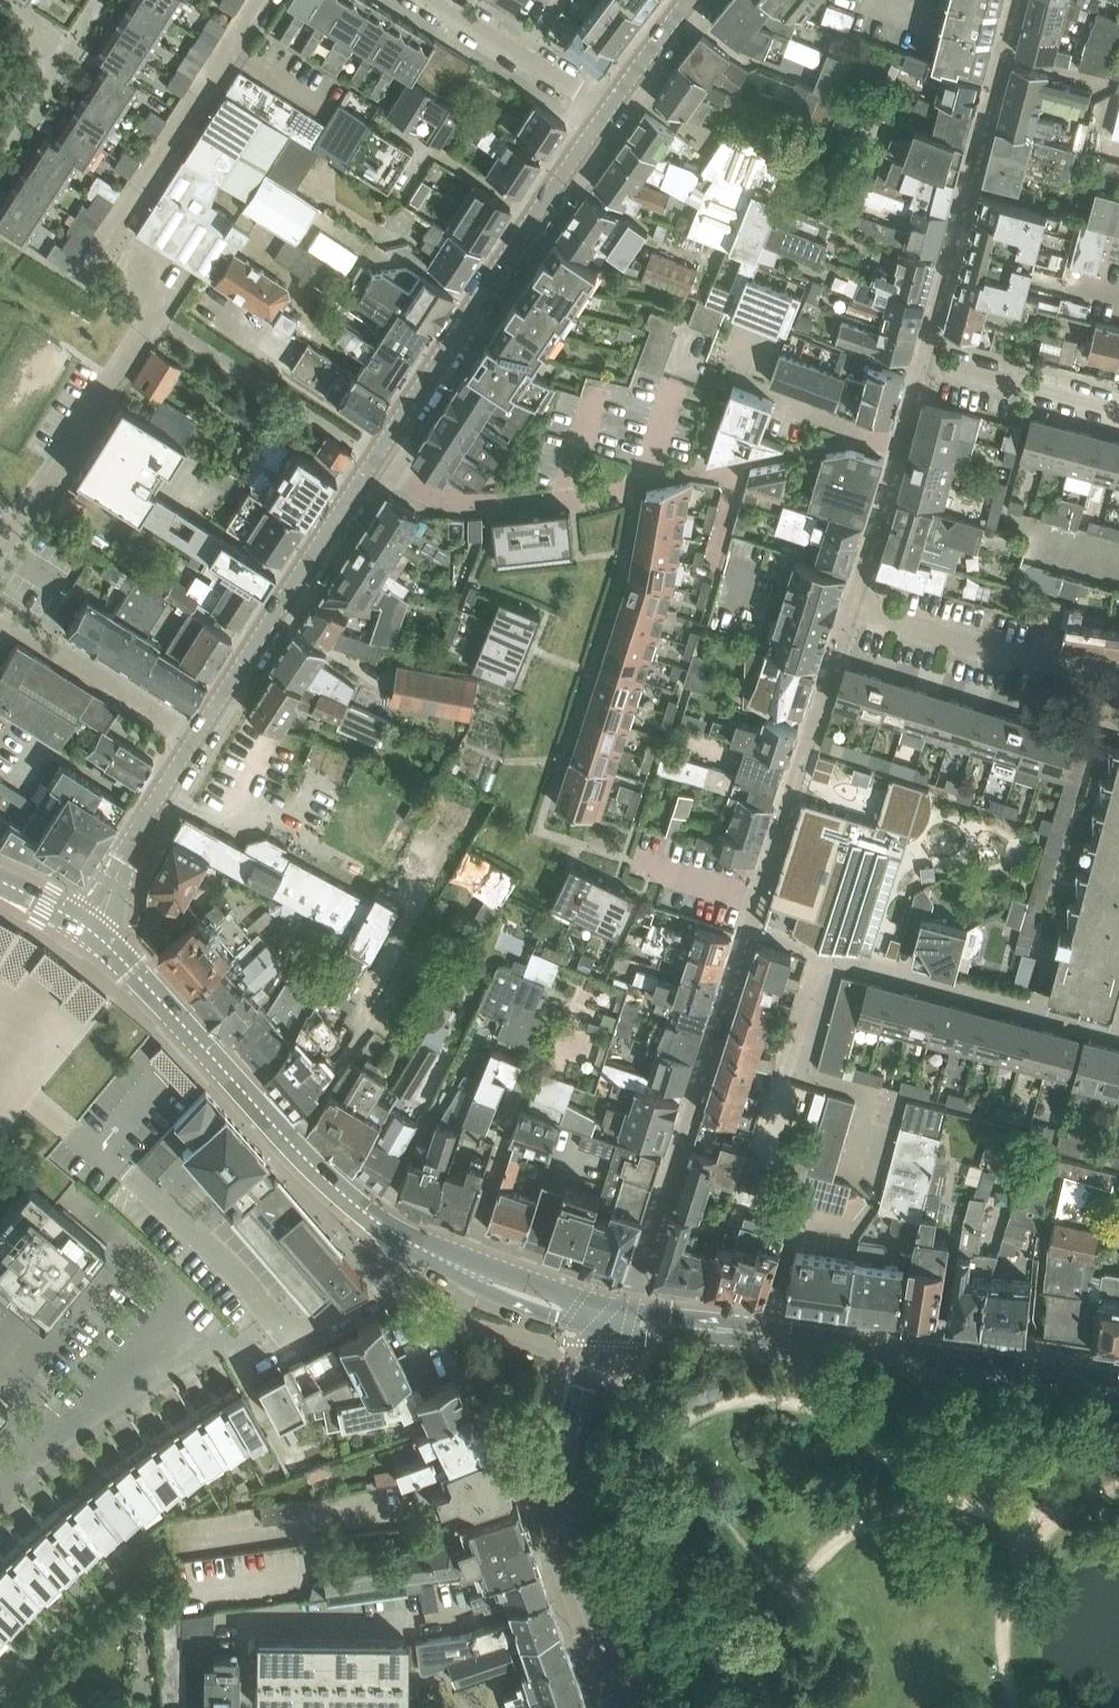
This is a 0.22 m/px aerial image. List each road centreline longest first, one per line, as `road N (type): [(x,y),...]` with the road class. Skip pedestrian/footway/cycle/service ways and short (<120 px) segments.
road 1 (residential): [(622,1310),(848,606)]
road 2 (tertiary): [(432,1252),(334,1187),(91,931)]
road 3 (tertiary): [(376,459),(608,109)]
road 4 (unclassified): [(624,1707),(560,1507),(573,1424),(610,1329)]
road 5 (residential): [(376,459),(436,498),(465,506),(558,499),(749,460)]
road 6 (residential): [(1015,0),(922,359)]
road 7 (tertiary): [(765,1334),(1118,1380)]
road 8 (unclassified): [(0,542),(157,299),(138,287),(157,256)]
road 9 (unclassified): [(266,0),(82,282)]
road 10 (tertiary): [(193,737),(376,459)]
road 11 (residential): [(1118,1025),(824,955)]
road 12 (residential): [(848,606),(1118,680)]
road 13 (residential): [(747,323),(728,373),(799,400),(805,413),(900,445)]
road 14 (residential): [(193,737),(0,619)]
road 15 (tertiary): [(91,931),(193,737)]
road 16 (residential): [(608,109),(429,0)]
road 17 (residential): [(1118,410),(922,359)]
road 18 (tertiary): [(622,1310),(432,1252)]
road 19 (tertiary): [(432,1252),(497,1295),(610,1329)]
road 20 (residential): [(848,606),(900,445)]
road 21 (tertiary): [(610,1329),(716,1339),(765,1334)]
road 22 (tertiary): [(765,1334),(719,1319),(622,1310)]
road 23 (tertiary): [(608,109),(690,0)]

